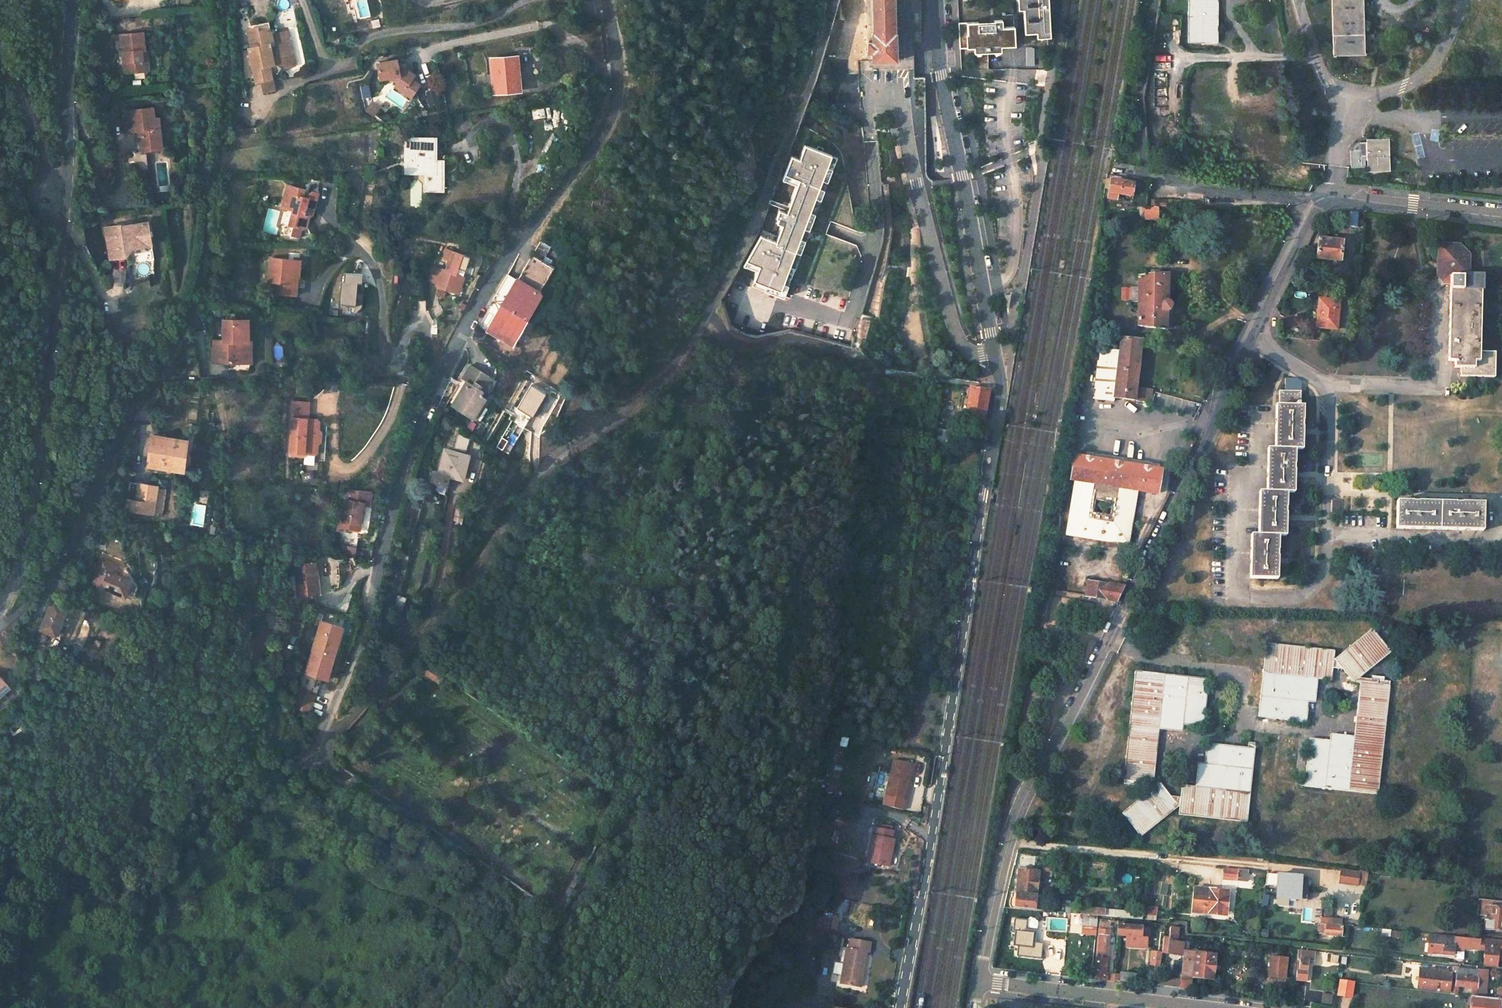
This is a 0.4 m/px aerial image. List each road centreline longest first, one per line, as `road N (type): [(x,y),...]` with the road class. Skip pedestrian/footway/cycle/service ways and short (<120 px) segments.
road 1 (residential): [(607,0),(618,97),(493,277),(416,431),(330,727),(357,714),(543,473),(639,400),(674,361),(755,225),(832,0)]
road 2 (tertiary): [(1313,200),(1209,432),(1009,840),(979,983)]
road 3 (residential): [(994,353),(1000,403),(899,1007)]
road 4 (residential): [(73,0),(65,224),(33,485),(20,560),(0,609)]
road 5 (residential): [(0,626),(63,562),(190,300)]
road 6 (residential): [(937,0),(941,75),(994,353)]
road 7 (residential): [(994,353),(964,349),(954,331),(897,83)]
road 8 (residential): [(1204,1007),(979,983)]
road 9 (residential): [(1313,200),(1113,168)]
road 10 (tertiary): [(1501,215),(1313,200)]
road 11 (track): [(66,193),(0,57)]

